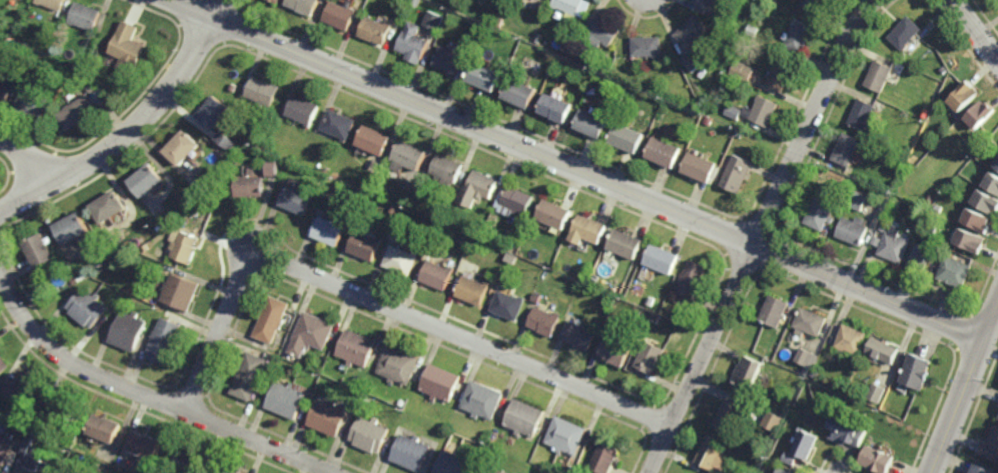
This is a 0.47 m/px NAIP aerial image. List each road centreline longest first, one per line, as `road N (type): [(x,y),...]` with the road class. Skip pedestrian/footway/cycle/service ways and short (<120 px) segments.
road 1 (residential): [(175,0),(986,340)]
road 2 (residential): [(188,413),(247,274),(280,263),(671,426)]
road 3 (residential): [(878,0),(847,47),(650,472)]
road 4 (residential): [(0,267),(35,328),(70,360),(332,472)]
road 5 (residential): [(223,0),(177,83),(139,128),(0,216)]
road 6 (residential): [(997,309),(932,472)]

